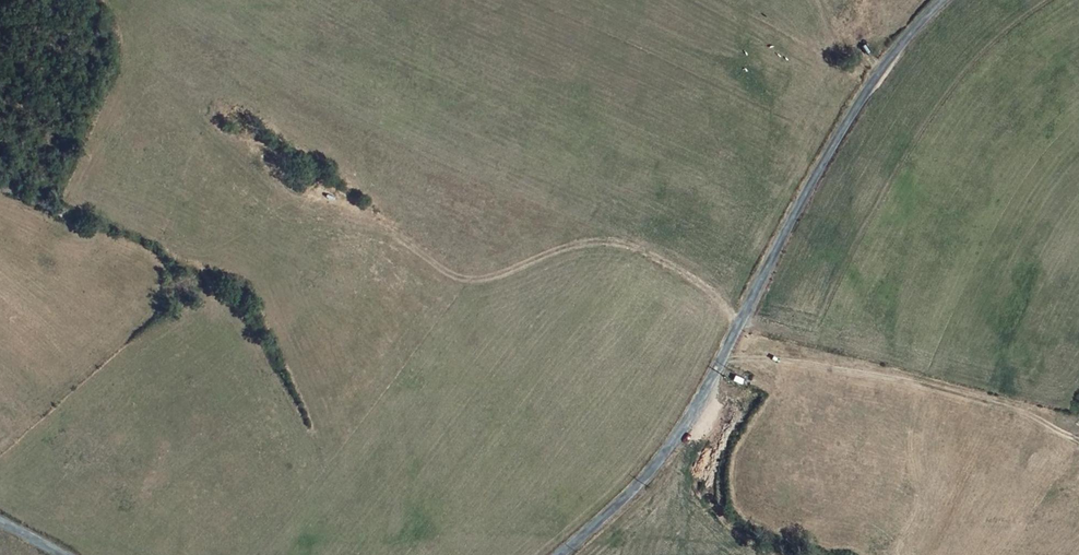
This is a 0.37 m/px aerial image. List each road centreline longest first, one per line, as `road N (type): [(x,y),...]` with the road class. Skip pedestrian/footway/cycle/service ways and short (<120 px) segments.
road 1 (track): [(740,318),(690,271),(629,241),(581,242),(488,278),(464,279),(381,228),(305,207),(196,116),(110,0)]
road 2 (unclassified): [(553,554),(671,434),(880,72),(946,0)]

